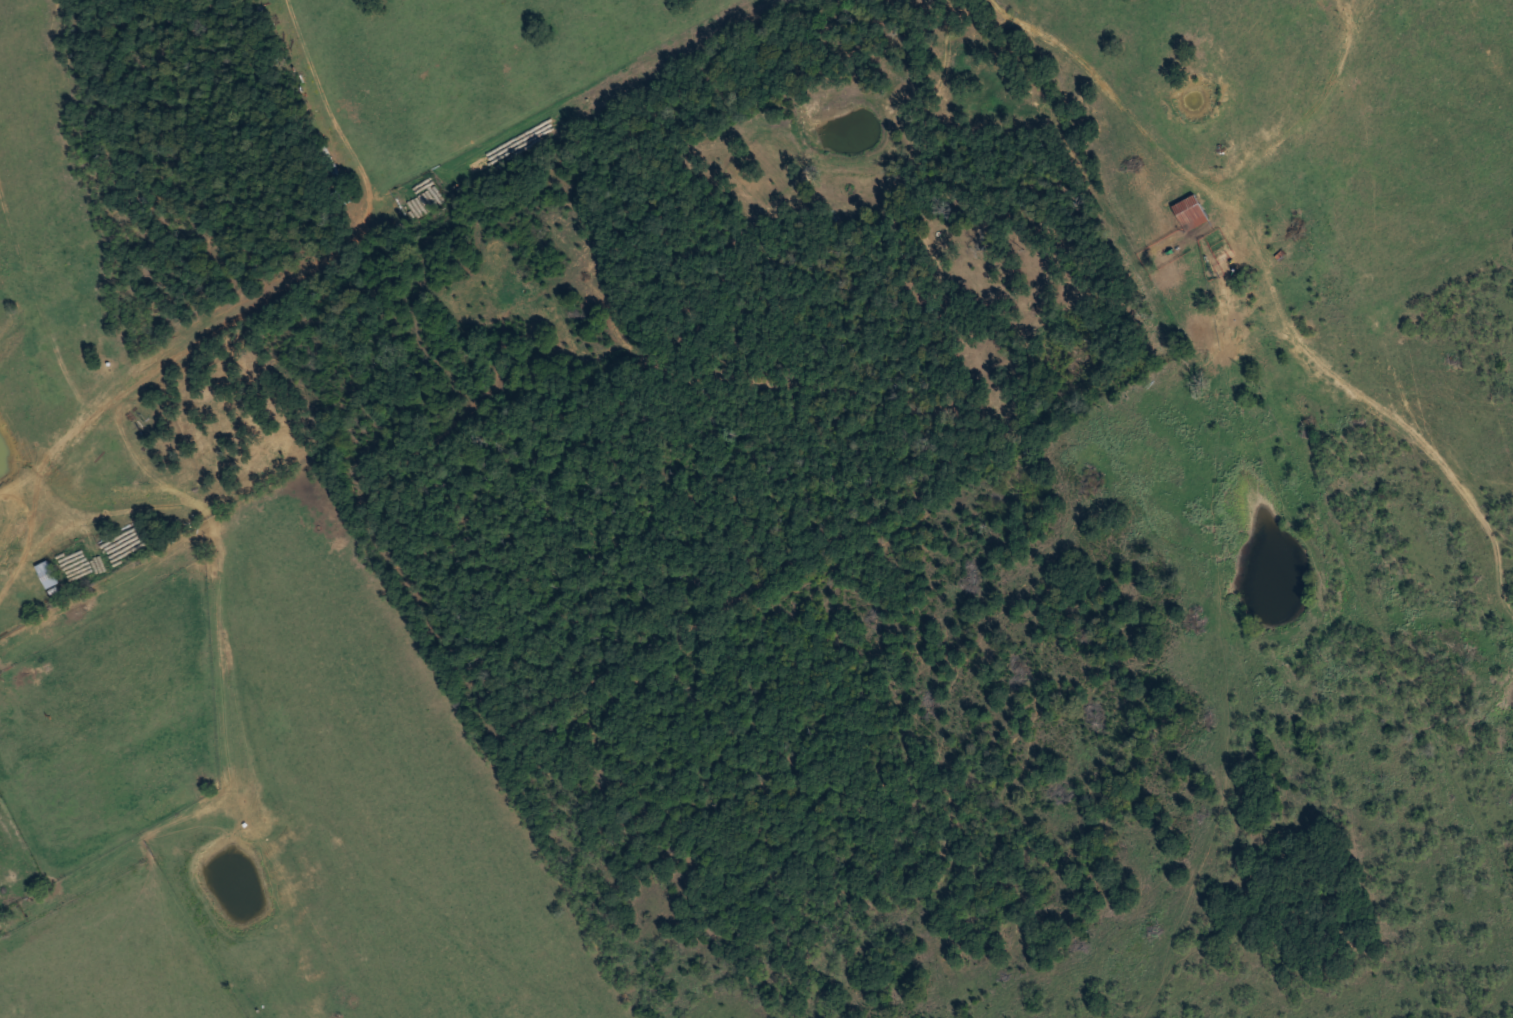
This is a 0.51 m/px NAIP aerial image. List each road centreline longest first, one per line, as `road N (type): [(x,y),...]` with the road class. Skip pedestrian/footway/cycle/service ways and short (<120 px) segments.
road 1 (residential): [(1512,433),(1383,411),(1311,350),(1244,233),(1125,97),(1018,31),(989,0)]

